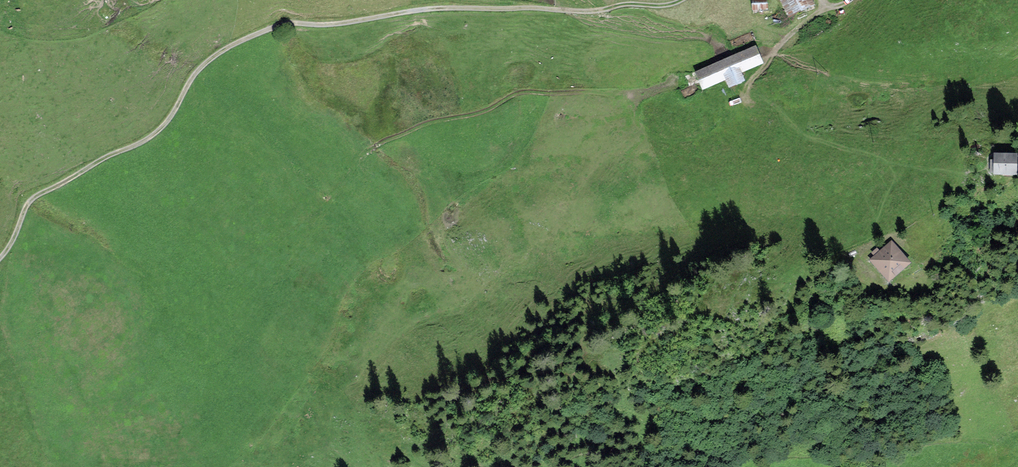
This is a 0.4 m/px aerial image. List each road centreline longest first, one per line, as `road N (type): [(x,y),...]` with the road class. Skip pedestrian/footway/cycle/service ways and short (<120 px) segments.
road 1 (track): [(680,0),(593,10),(435,8),(277,26),(191,77),(167,122),(148,139),(25,205),(0,257)]
road 2 (track): [(324,207),(371,146),(422,124),(482,111),(521,92),(605,93),(659,108),(698,107),(740,99),(770,58)]

